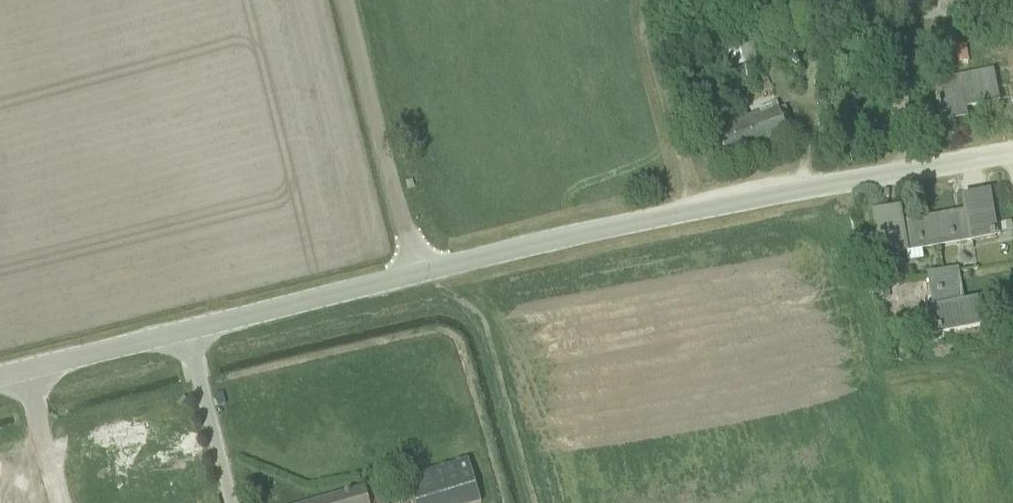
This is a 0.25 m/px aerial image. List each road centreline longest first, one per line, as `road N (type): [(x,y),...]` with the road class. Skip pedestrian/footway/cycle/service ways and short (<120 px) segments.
road 1 (unclassified): [(0,380),(701,208),(1010,153)]
road 2 (track): [(416,273),(348,0)]

